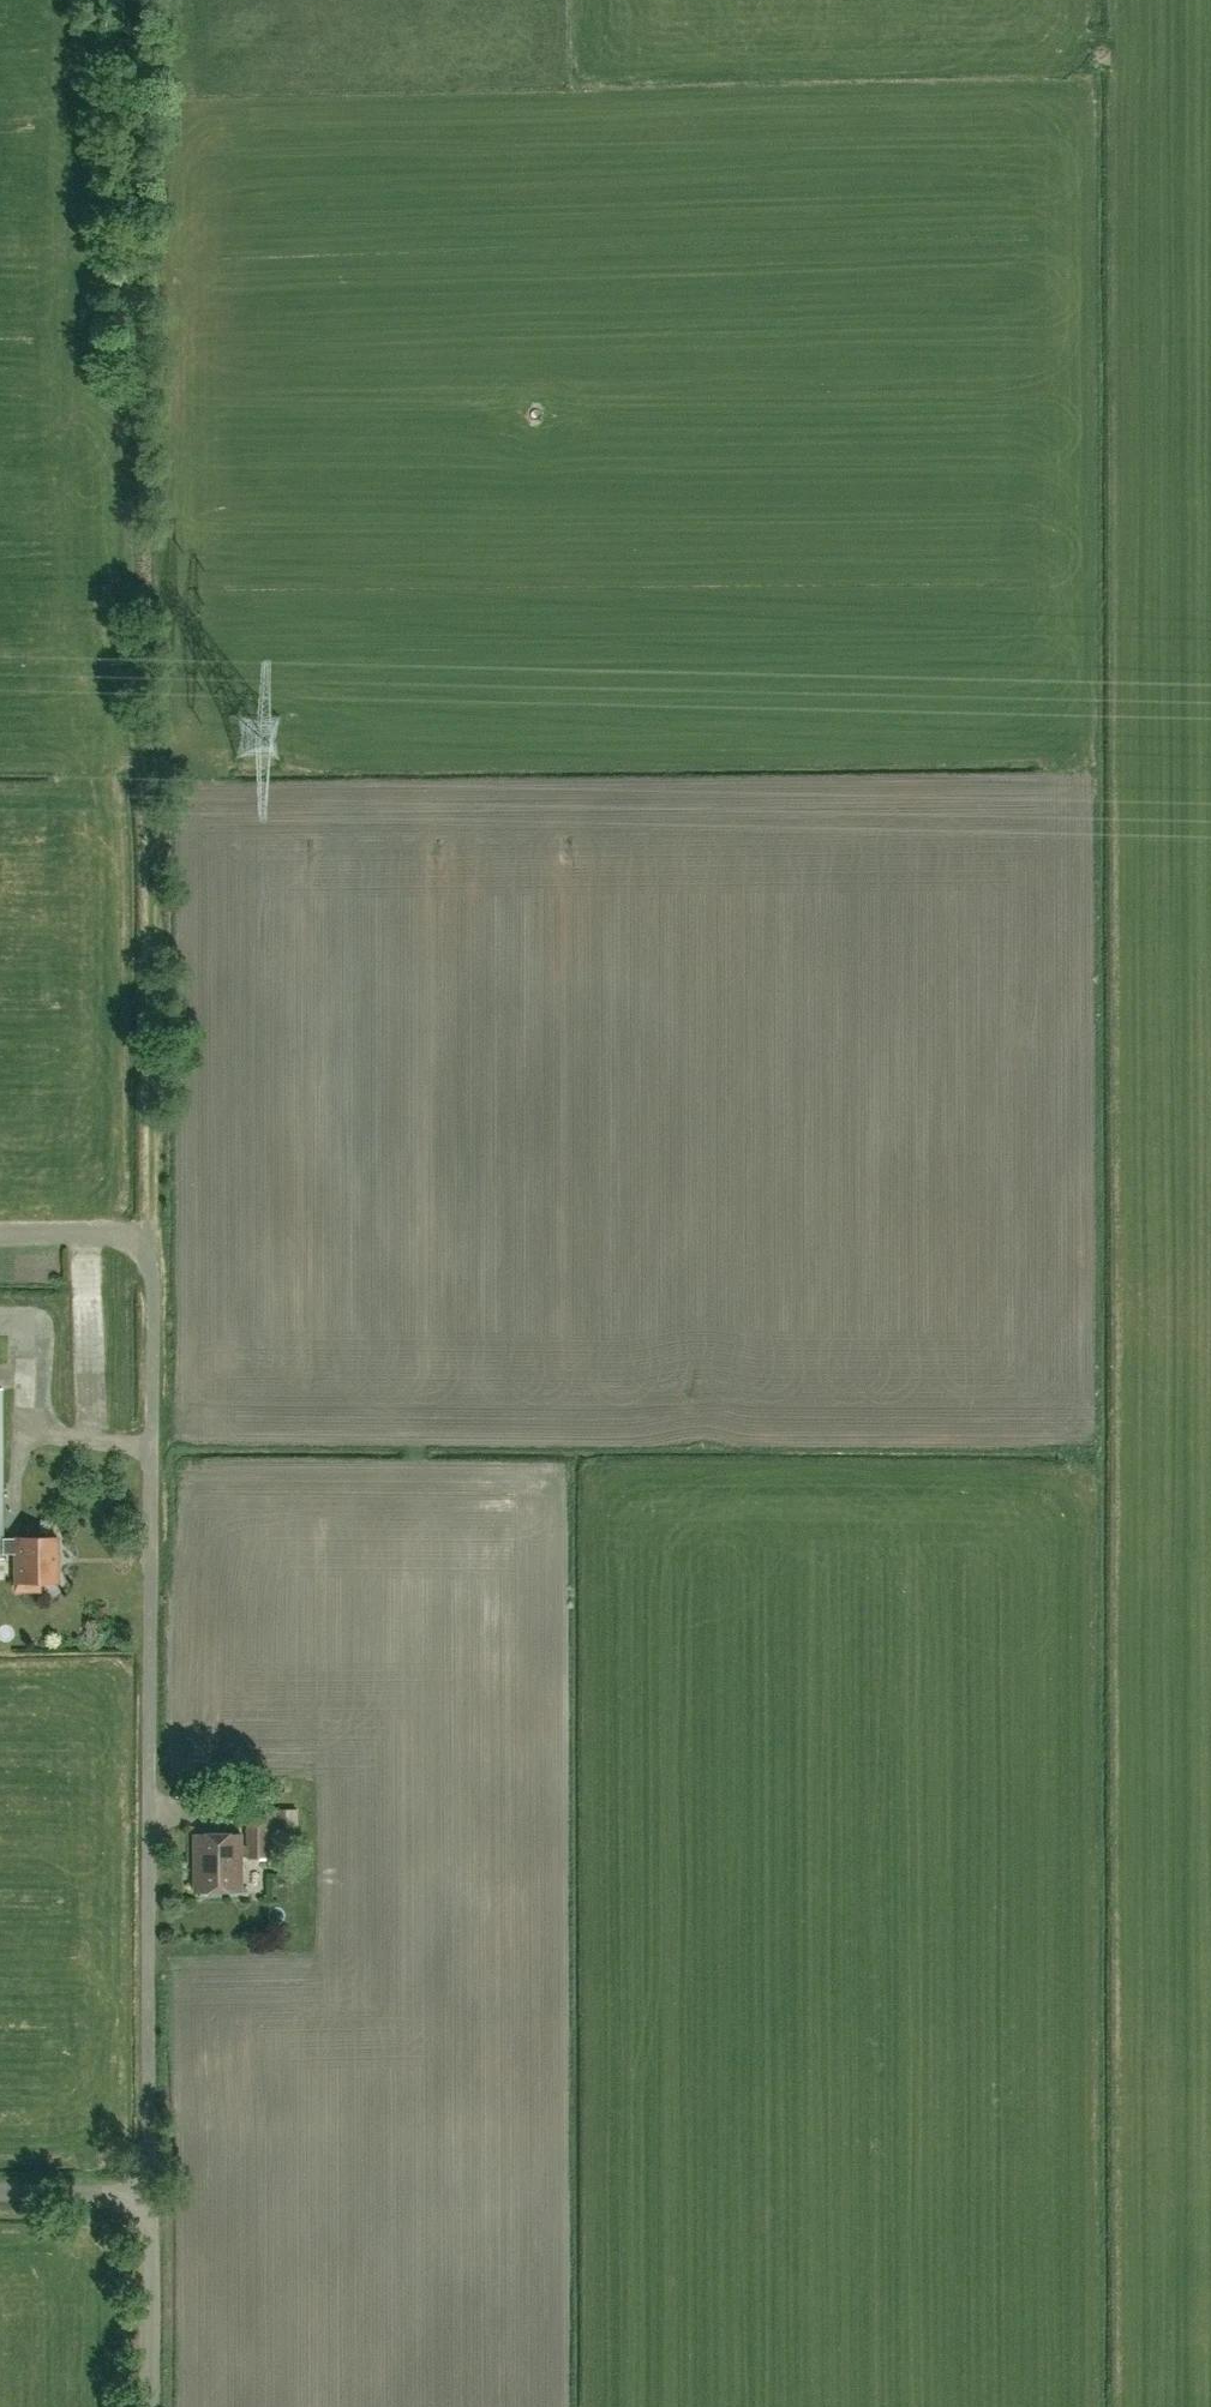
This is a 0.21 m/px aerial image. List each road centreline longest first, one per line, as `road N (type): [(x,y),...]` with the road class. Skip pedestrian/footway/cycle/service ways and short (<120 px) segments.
road 1 (unclassified): [(150,2193),(152,1220)]
road 2 (unclassified): [(153,2406),(150,2193)]
road 3 (unclassified): [(150,2193),(0,2190)]

